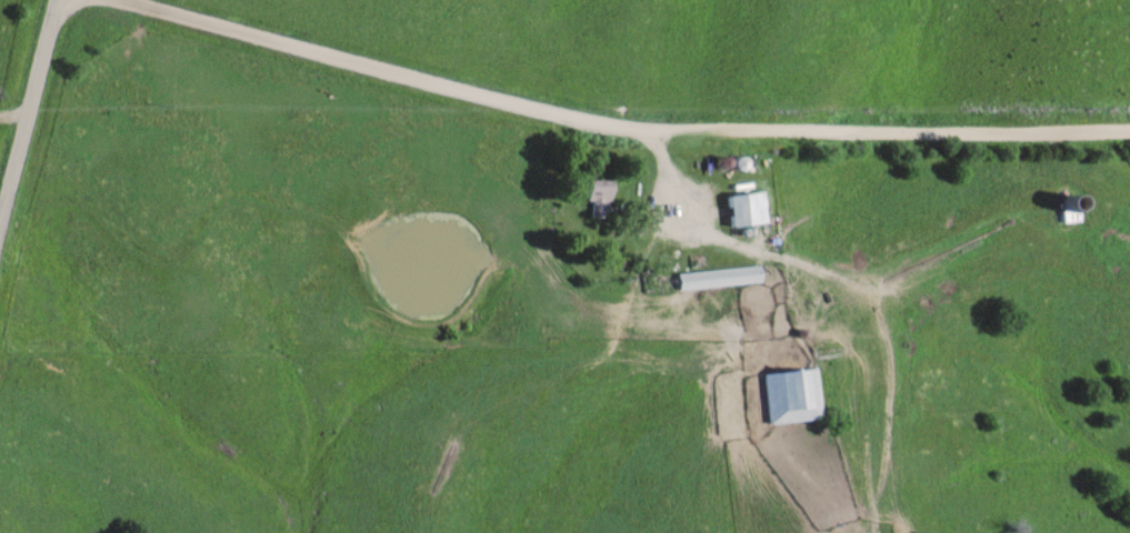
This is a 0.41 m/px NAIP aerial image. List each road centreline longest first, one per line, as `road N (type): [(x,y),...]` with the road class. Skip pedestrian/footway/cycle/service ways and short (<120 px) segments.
road 1 (residential): [(1129,138),(644,137),(71,0)]
road 2 (tertiary): [(0,219),(61,0)]

